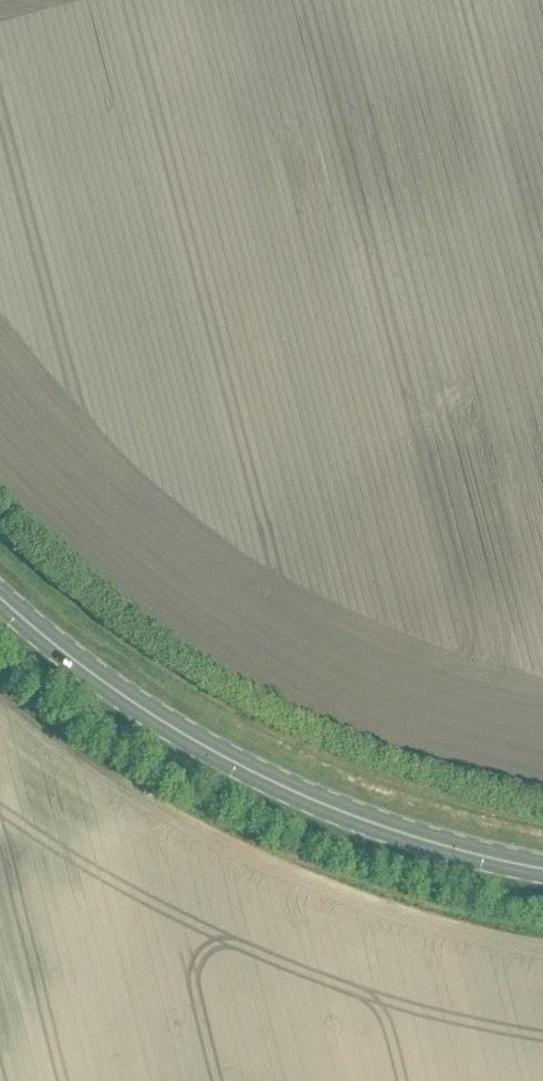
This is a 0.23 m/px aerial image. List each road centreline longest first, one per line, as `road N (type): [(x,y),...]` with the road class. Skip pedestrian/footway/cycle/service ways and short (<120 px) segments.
road 1 (primary): [(542,870),(389,829),(276,783),(135,704),(0,598)]

